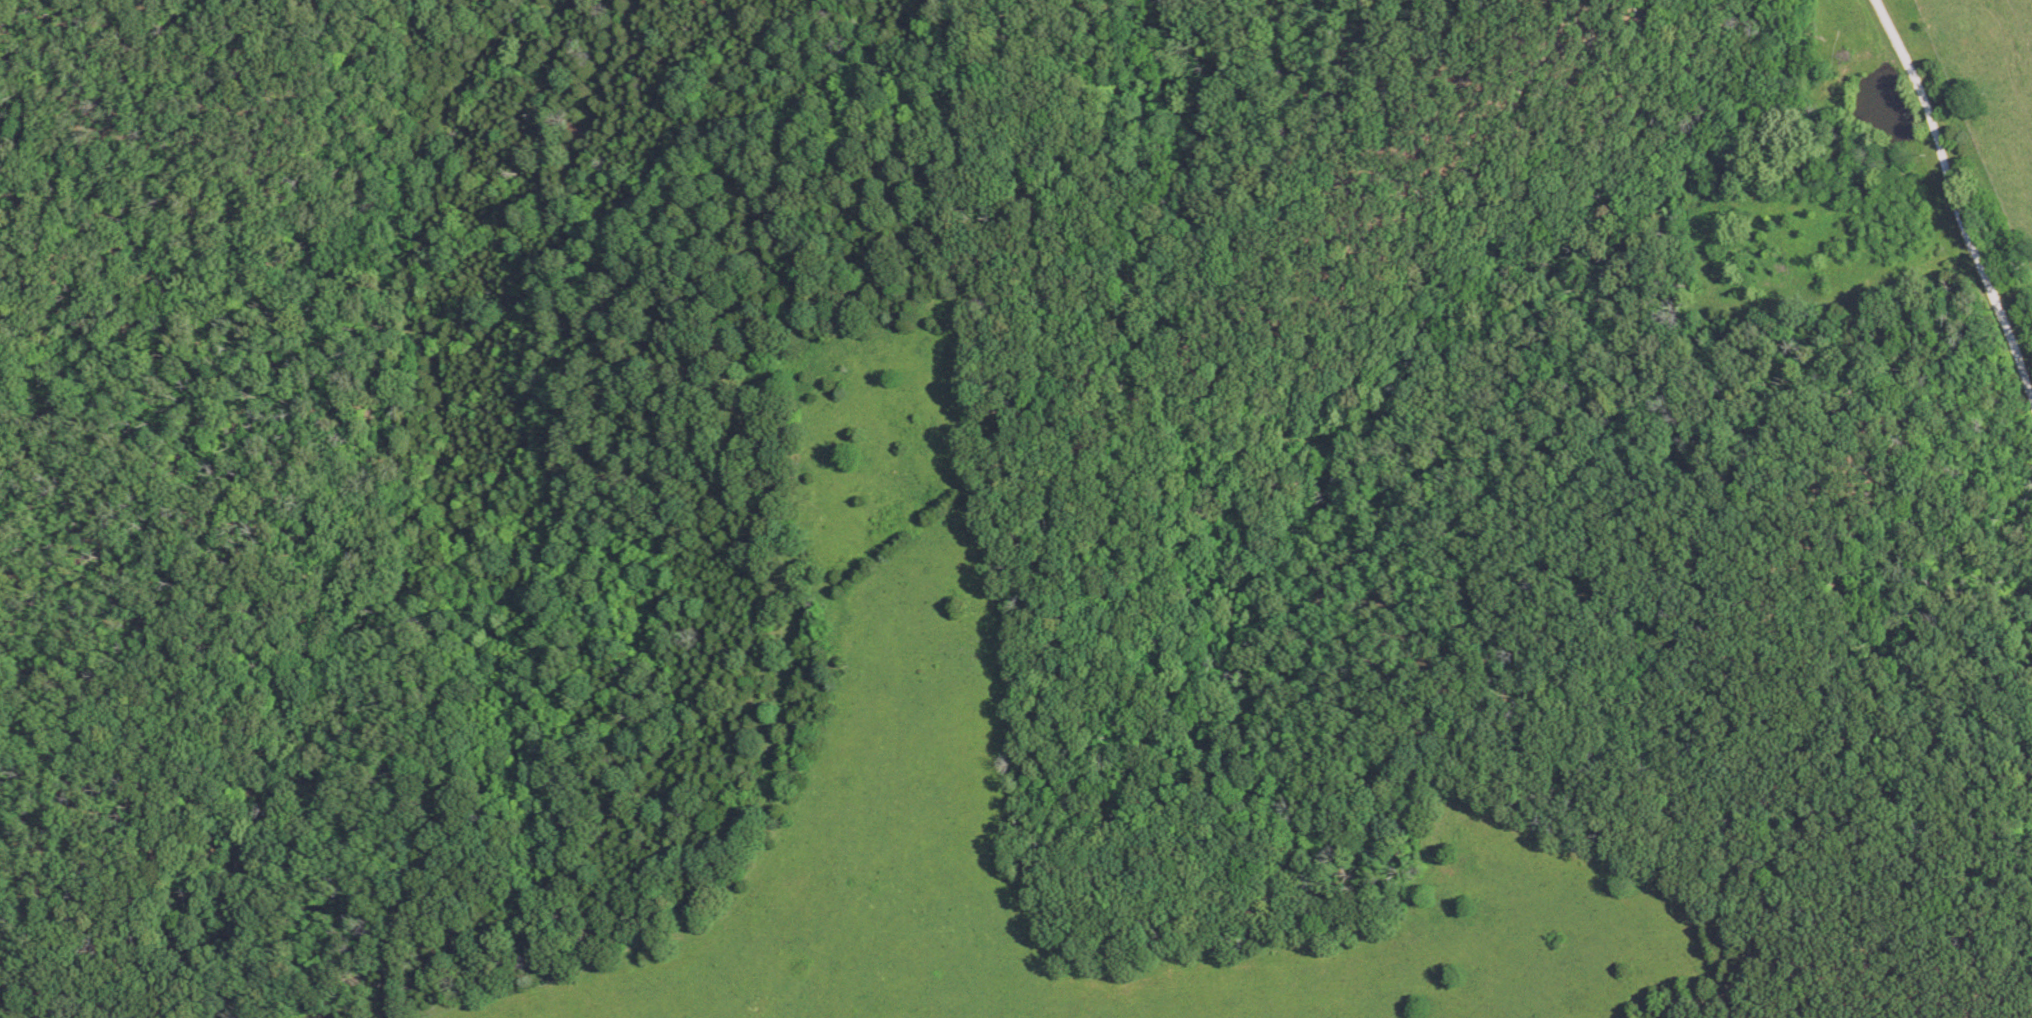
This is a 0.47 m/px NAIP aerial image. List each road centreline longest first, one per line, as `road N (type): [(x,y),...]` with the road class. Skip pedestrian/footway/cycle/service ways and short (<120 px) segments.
road 1 (residential): [(2031,399),(1994,306),(1938,116),(1879,0)]

